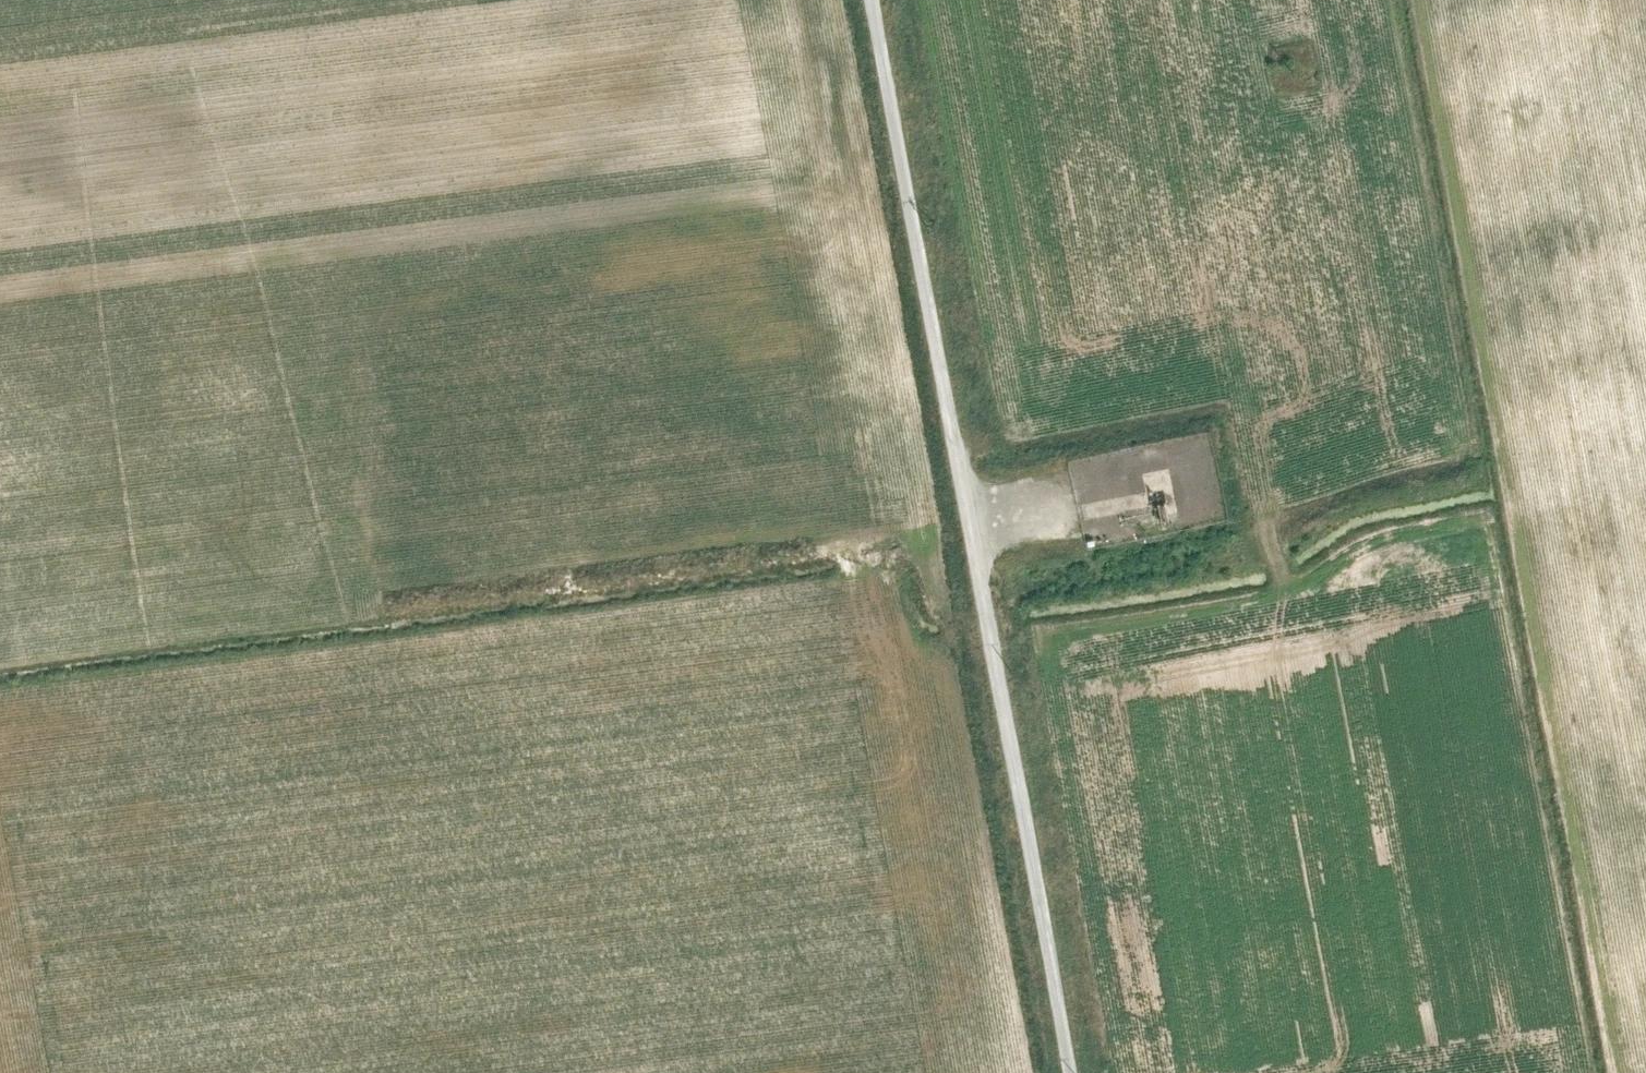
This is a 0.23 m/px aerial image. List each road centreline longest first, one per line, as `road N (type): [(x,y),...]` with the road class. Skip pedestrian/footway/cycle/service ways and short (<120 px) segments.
road 1 (track): [(874,0),(1073,1072)]
road 2 (track): [(973,536),(1146,496)]

